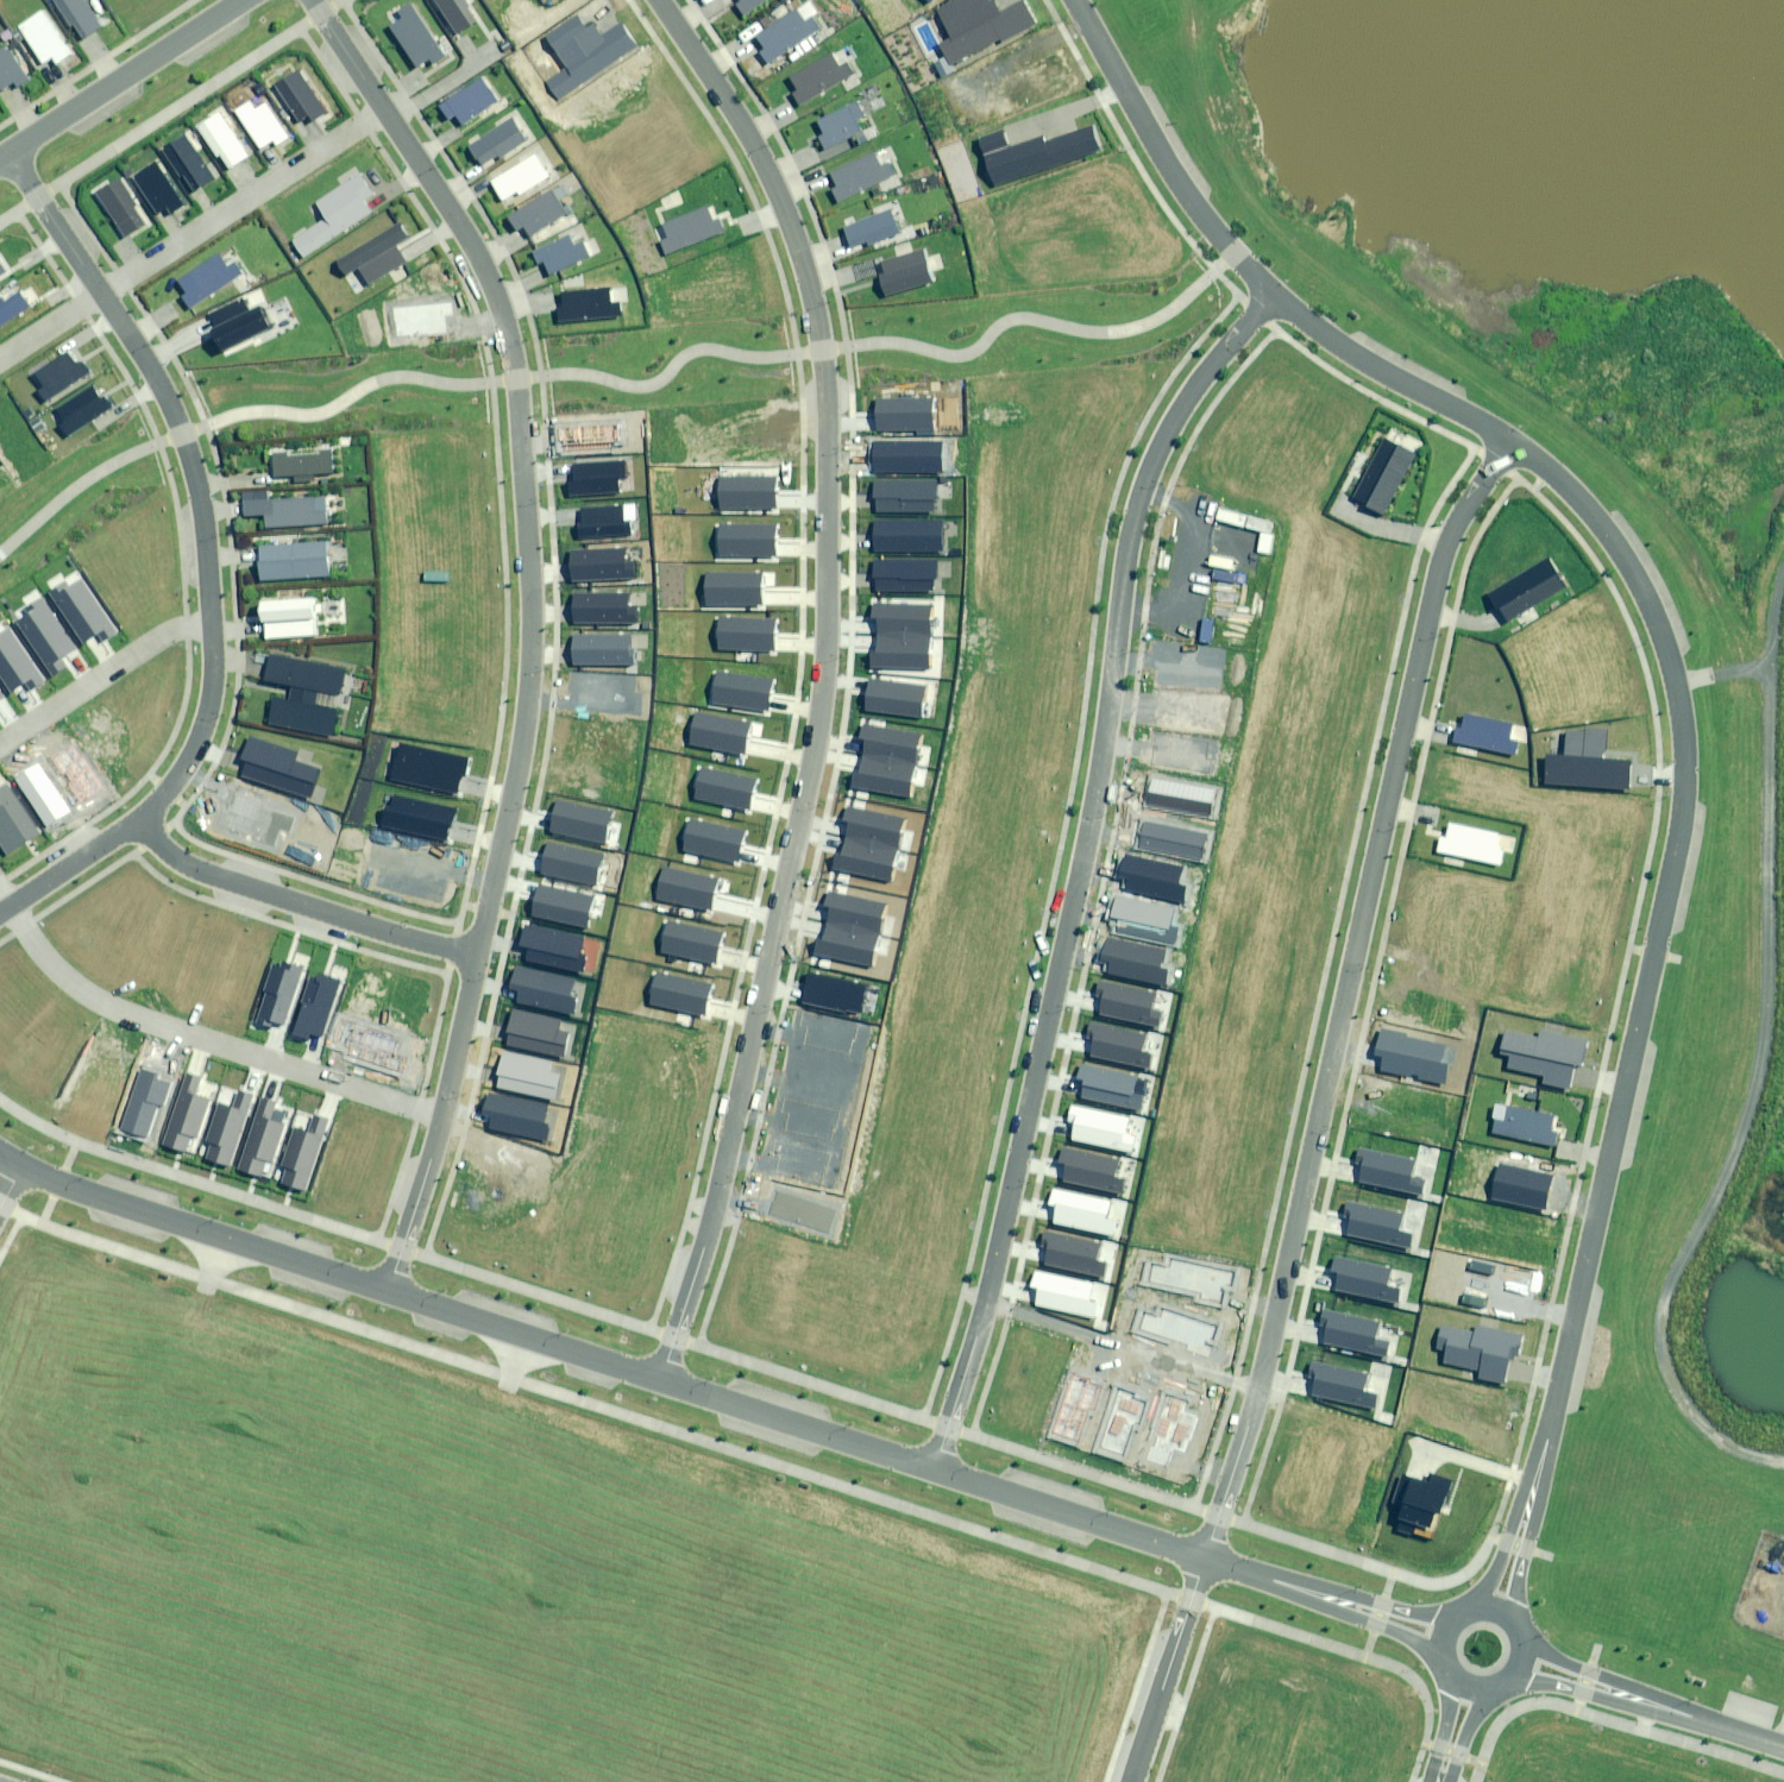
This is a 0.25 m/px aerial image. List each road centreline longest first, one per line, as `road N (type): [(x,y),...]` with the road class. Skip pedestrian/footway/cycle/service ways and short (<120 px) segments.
road 1 (residential): [(661,1382),(718,1203),(817,748),(828,642),(826,403),(805,269),(753,144),(660,0)]
road 2 (residential): [(1512,440),(1600,521),(1637,577),(1679,694),(1686,818),(1569,1345),(1498,1607)]
road 3 (residential): [(1272,295),(1192,389),(1135,522),(1094,817),(1008,1210),(933,1470)]
road 4 (residential): [(1512,440),(1443,556),(1252,1421),(1207,1559)]
road 5 (residential): [(477,957),(532,667),(516,376),(486,276),(386,109)]
road 6 (residential): [(443,1120),(91,996),(52,960),(13,906)]
road 7 (tertiary): [(387,1292),(23,1166)]
road 8 (residential): [(139,822),(177,859),(218,880),(477,957)]
road 9 (residential): [(1075,0),(1172,173),(1272,295)]
road 10 (residential): [(103,293),(185,432),(203,503),(213,622)]
road 11 (residential): [(103,293),(386,109)]
road 12 (tertiary): [(661,1382),(387,1292)]
road 13 (tertiary): [(1207,1559),(933,1470)]
road 14 (tertiary): [(933,1470),(661,1382)]
road 15 (residential): [(1272,295),(1353,355),(1512,440)]
road 16 (residential): [(10,155),(244,0)]
road 17 (tertiary): [(1525,1663),(1783,1748)]
road 18 (residential): [(0,746),(157,639),(213,622)]
road 19 (tertiary): [(1442,1637),(1207,1559)]
road 20 (residential): [(1132,1781),(1207,1559)]
road 21 (residential): [(213,622),(214,681),(203,728),(181,773),(139,822)]
road 22 (residential): [(387,1292),(443,1120)]
road 23 (residential): [(443,1120),(477,957)]
road 24 (residential): [(10,155),(103,293)]
road 25 (residential): [(139,822),(13,906)]
road 26 (residential): [(386,109),(314,0)]
road 27 (residential): [(0,360),(103,293)]

